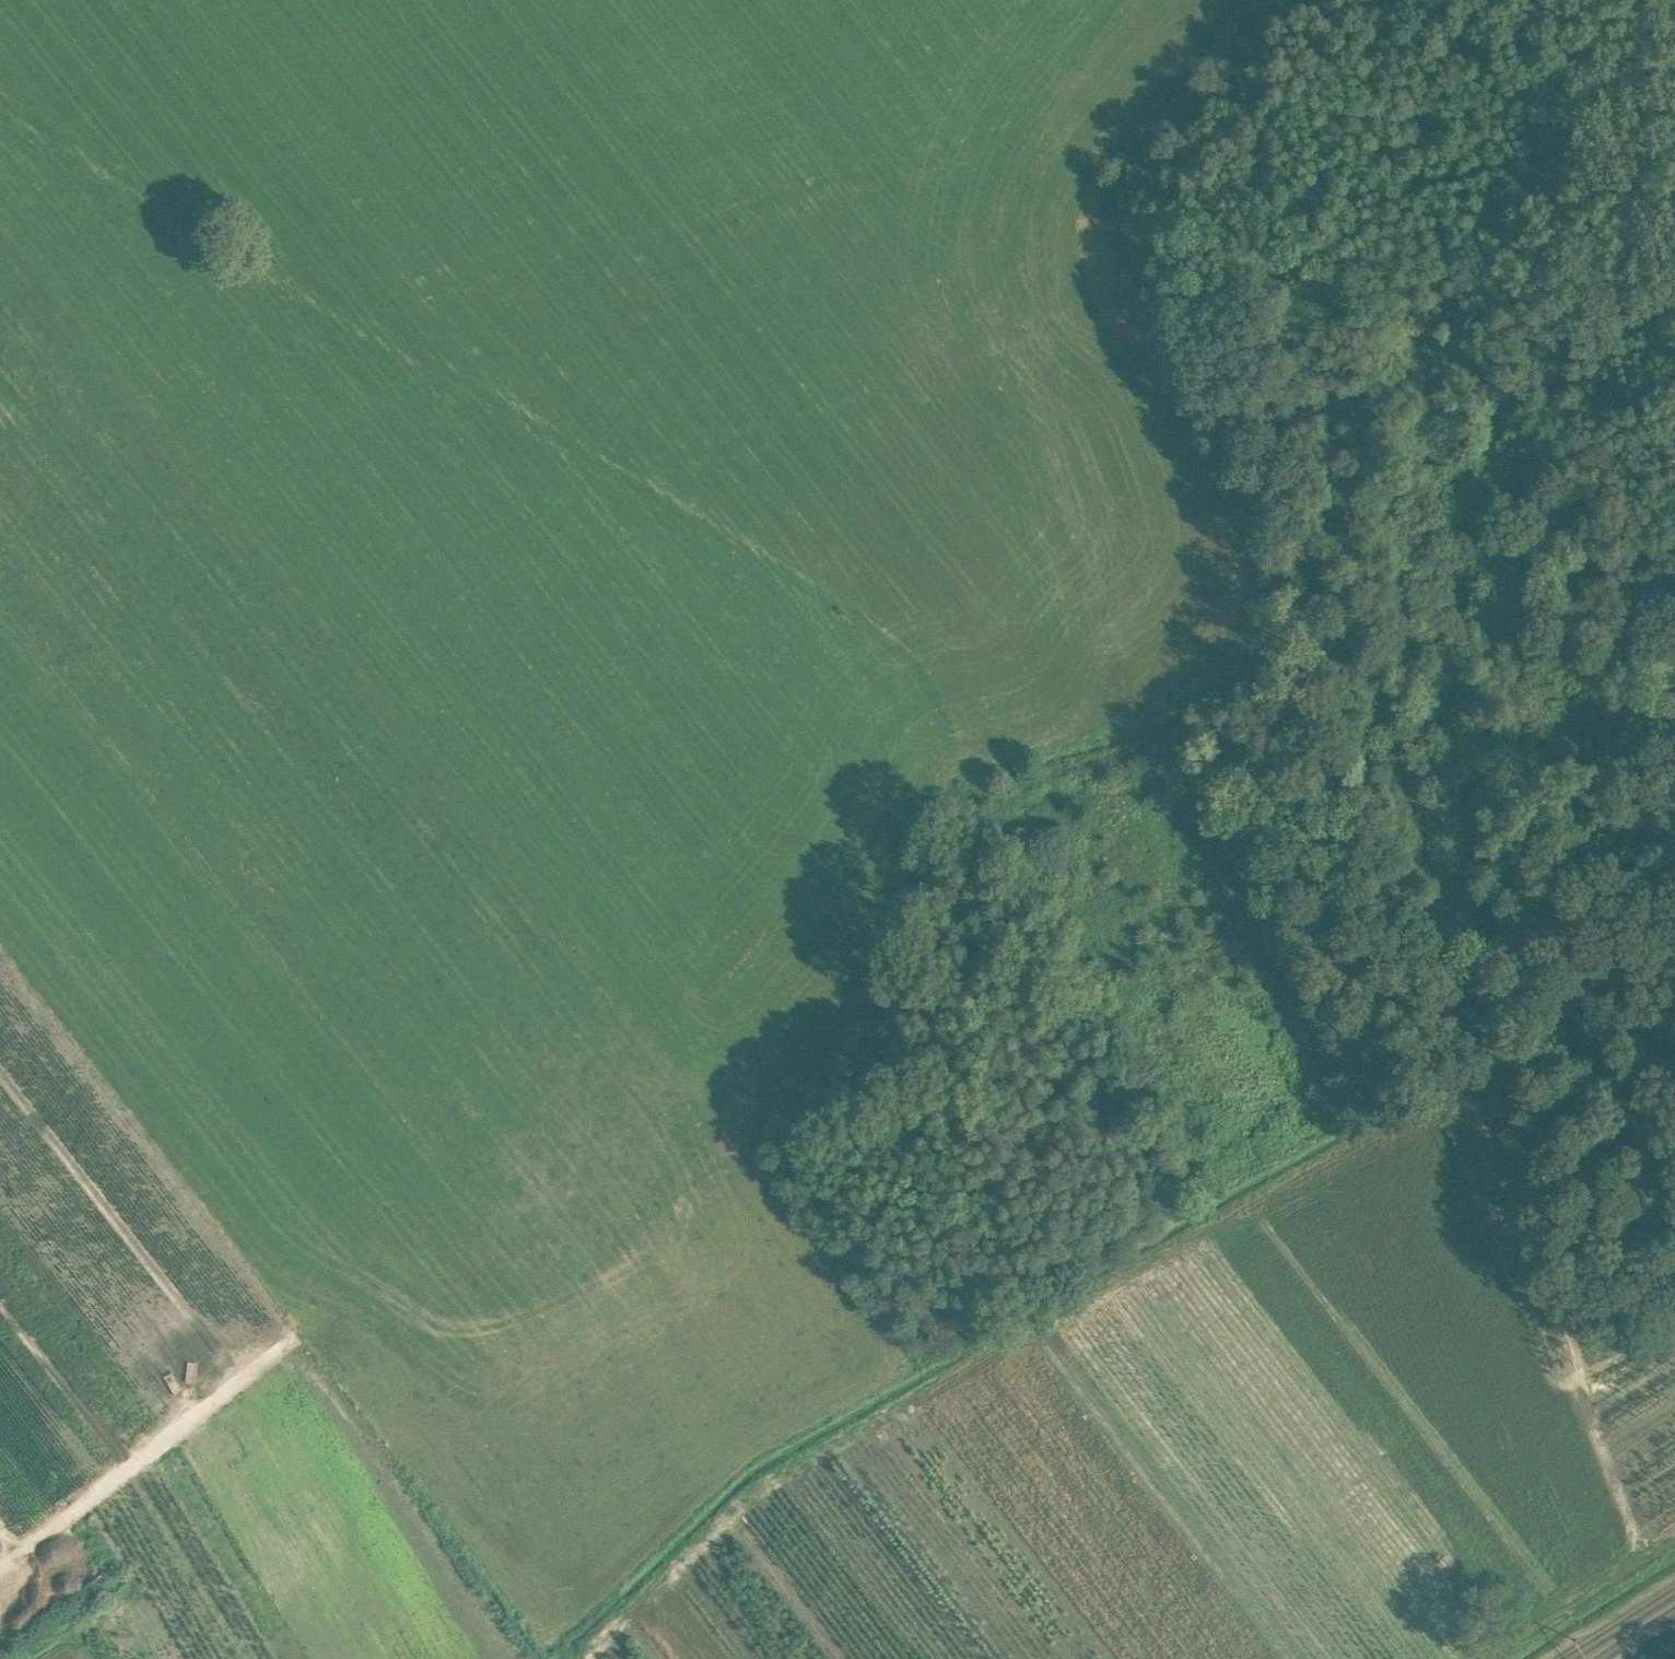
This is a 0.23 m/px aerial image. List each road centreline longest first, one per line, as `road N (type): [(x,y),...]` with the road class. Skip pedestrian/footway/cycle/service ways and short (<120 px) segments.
road 1 (track): [(1501,1658),(1674,1550)]

